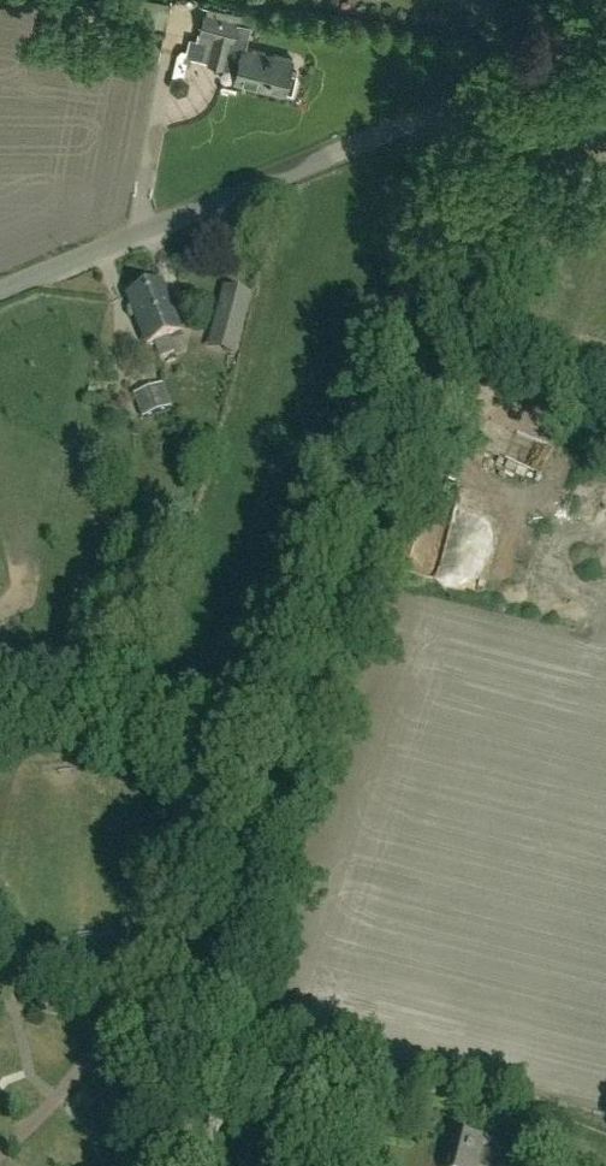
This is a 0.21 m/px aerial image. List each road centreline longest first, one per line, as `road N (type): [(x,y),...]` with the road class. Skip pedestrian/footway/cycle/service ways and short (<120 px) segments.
road 1 (unclassified): [(121,1016),(198,863),(287,636),(467,100)]
road 2 (unclassified): [(0,291),(467,100)]
road 3 (track): [(121,1016),(162,1039),(333,1076)]
road 4 (unclassified): [(467,100),(538,69),(605,6)]

